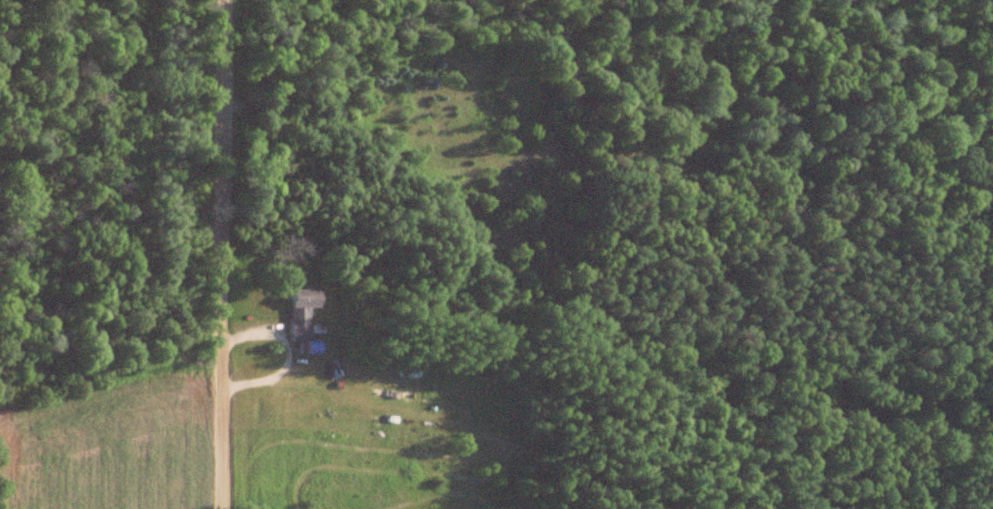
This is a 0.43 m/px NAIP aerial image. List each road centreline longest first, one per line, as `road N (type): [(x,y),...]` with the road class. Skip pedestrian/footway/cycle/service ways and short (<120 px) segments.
road 1 (residential): [(222,508),(223,0)]

